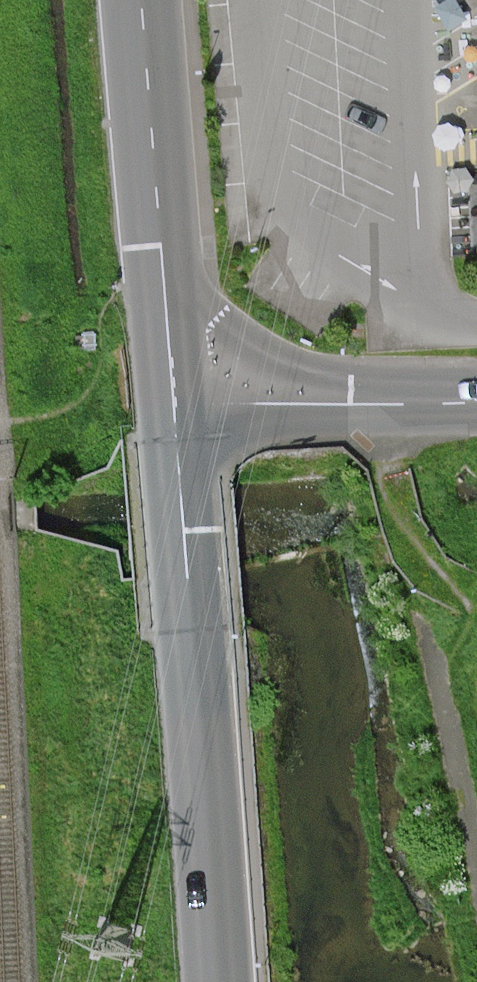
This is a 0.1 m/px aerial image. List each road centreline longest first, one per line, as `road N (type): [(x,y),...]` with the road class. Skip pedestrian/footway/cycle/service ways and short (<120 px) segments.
road 1 (tertiary): [(174,397),(217,981)]
road 2 (tertiary): [(140,0),(174,397)]
road 3 (residential): [(476,402),(365,407),(174,397)]
road 4 (track): [(436,671),(468,608),(423,561),(400,518),(365,407)]
road 5 (residential): [(476,842),(436,671)]

